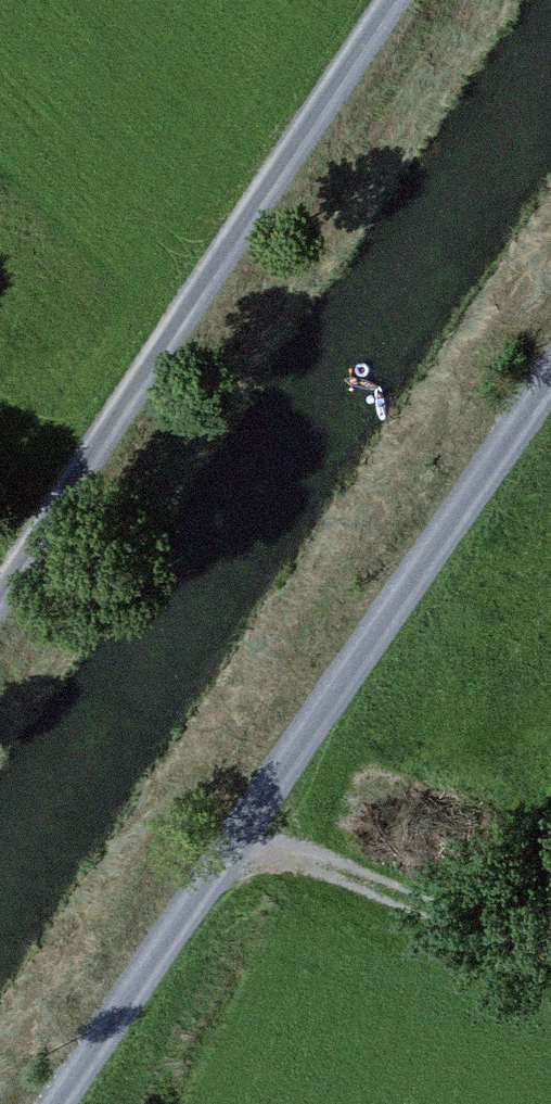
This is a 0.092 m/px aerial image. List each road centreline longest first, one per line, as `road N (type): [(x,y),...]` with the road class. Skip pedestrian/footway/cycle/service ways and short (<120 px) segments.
road 1 (track): [(550,393),(60,1103)]
road 2 (track): [(408,0),(0,606)]
road 3 (track): [(550,944),(232,849)]

